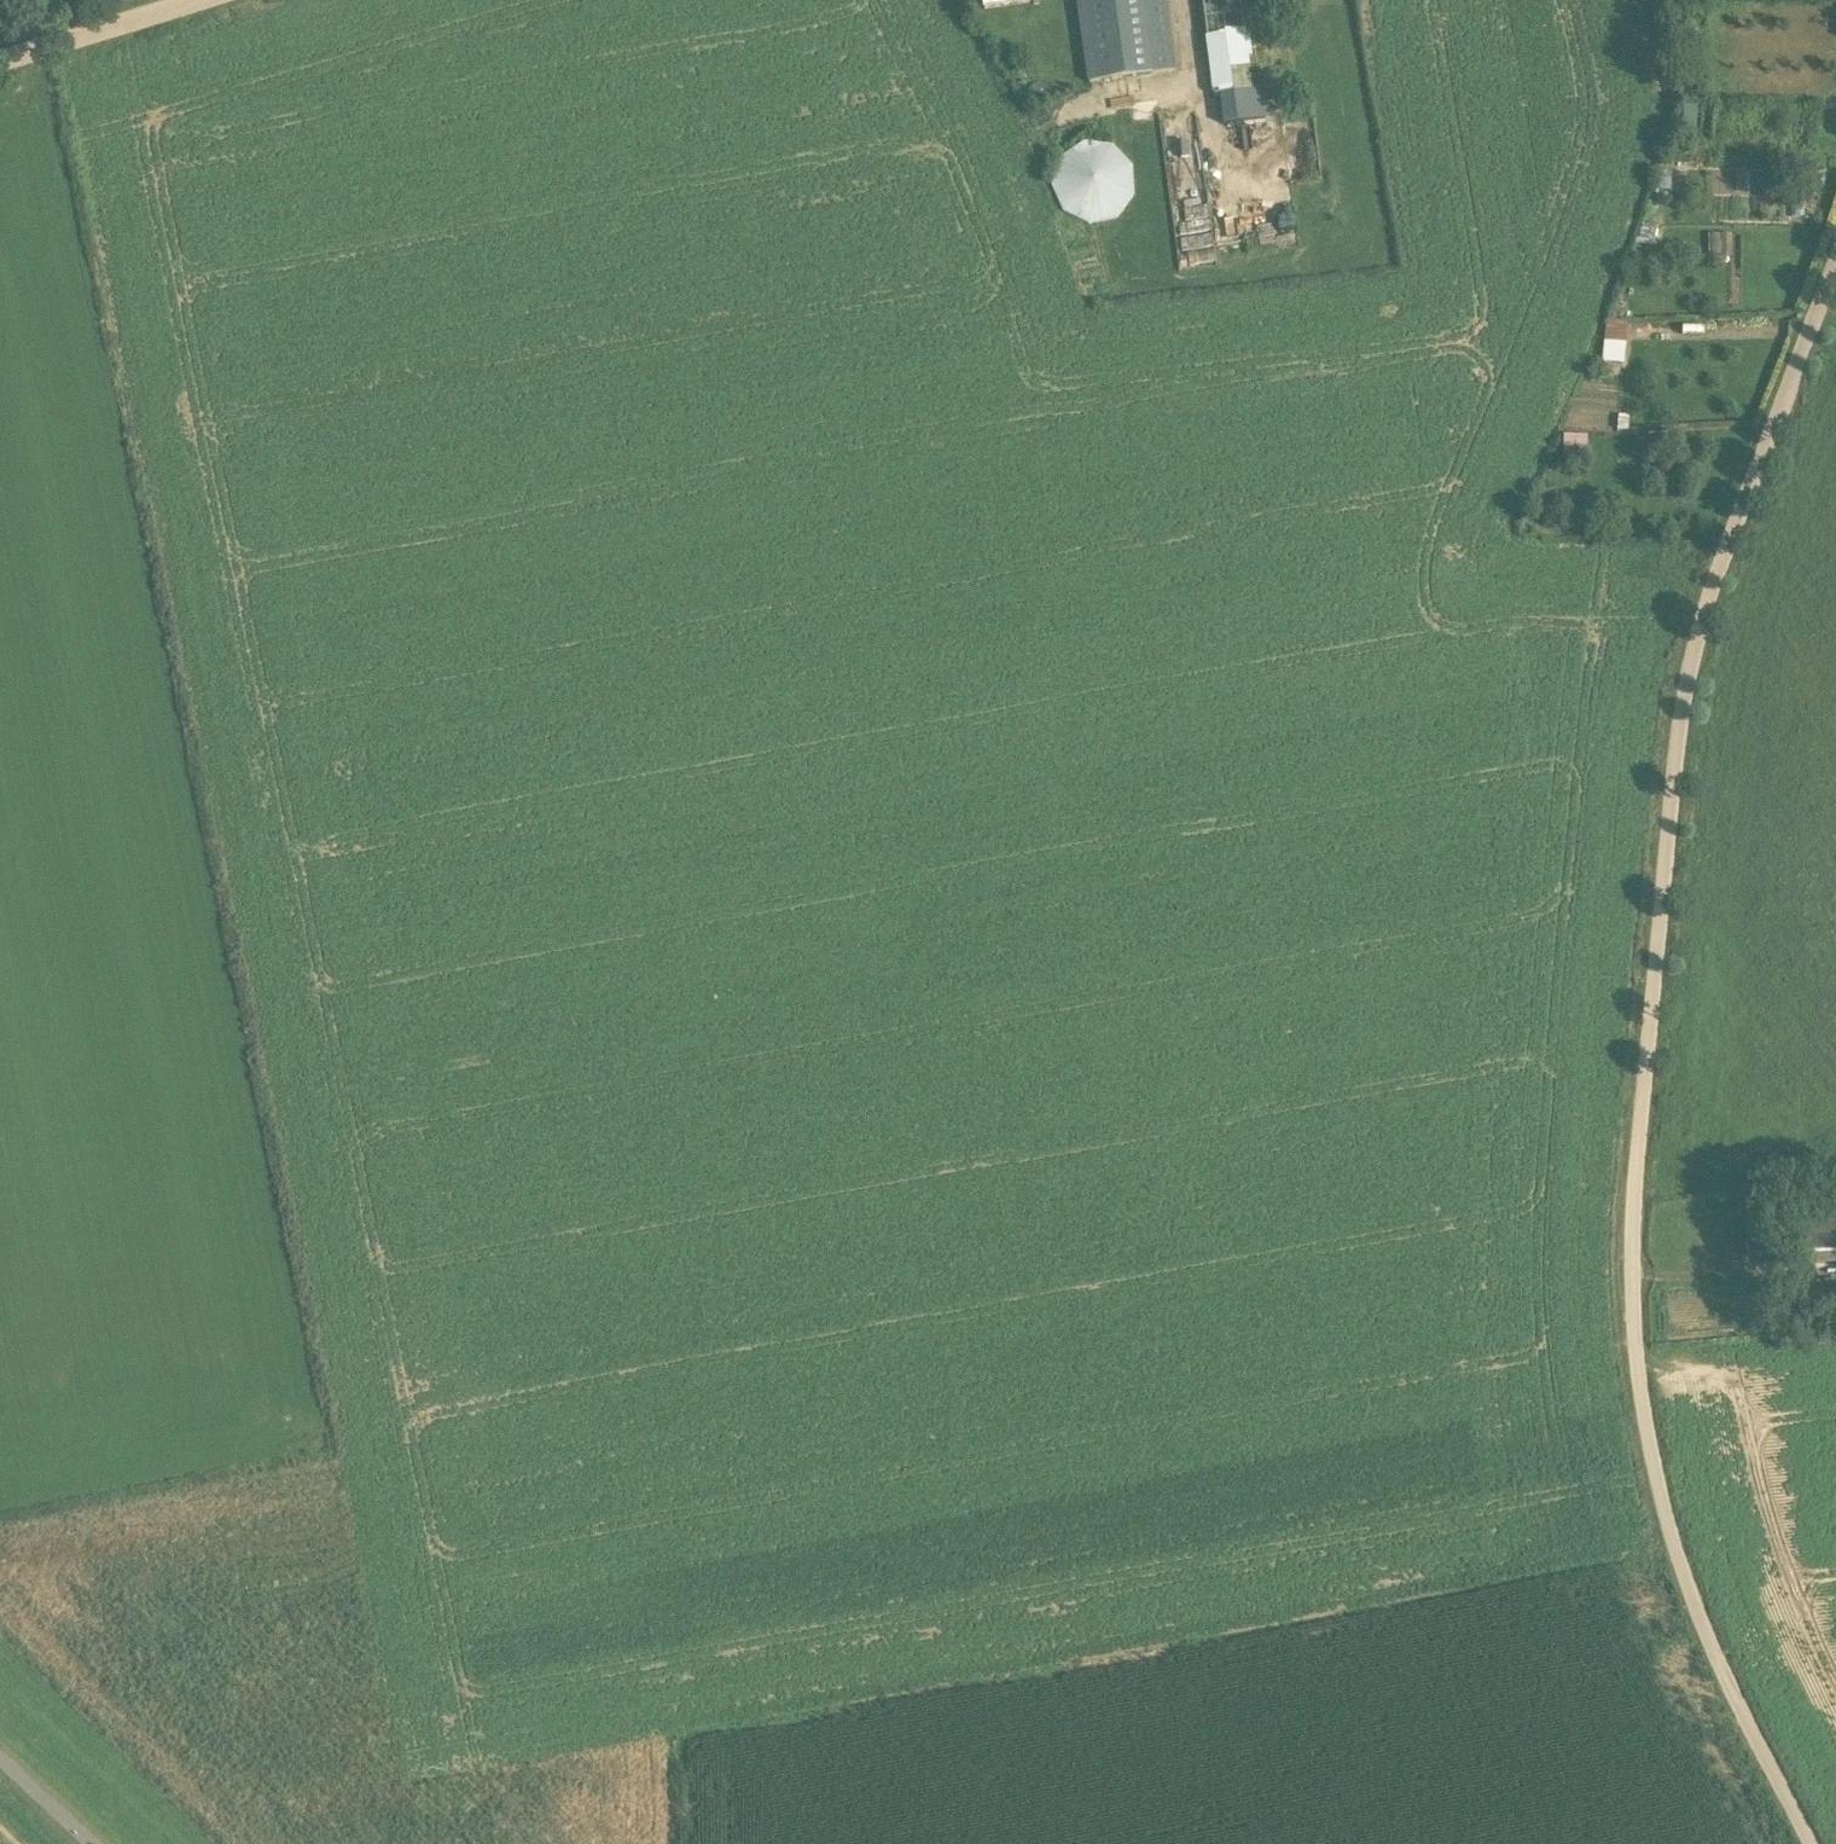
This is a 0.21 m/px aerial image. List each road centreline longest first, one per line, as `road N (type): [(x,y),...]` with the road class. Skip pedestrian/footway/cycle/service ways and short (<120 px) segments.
road 1 (unclassified): [(1803,1843),(1688,1599),(1647,1445),(1633,1209),(1686,701),(1733,541),(1835,269)]
road 2 (unclassified): [(0,71),(233,0)]

